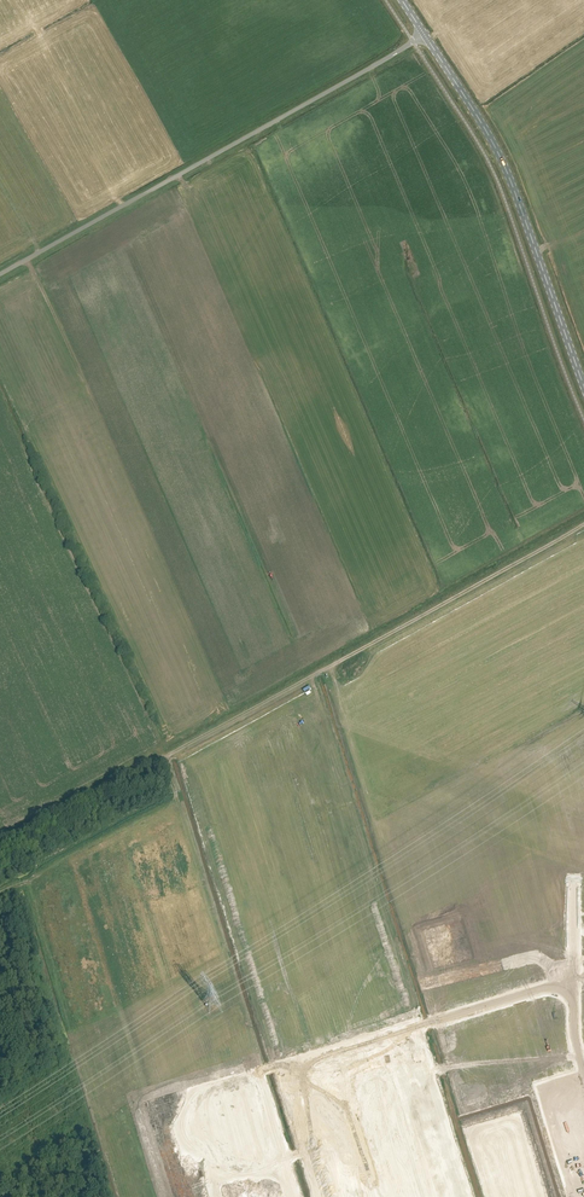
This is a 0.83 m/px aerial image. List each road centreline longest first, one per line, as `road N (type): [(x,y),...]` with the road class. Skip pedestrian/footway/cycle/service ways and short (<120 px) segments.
road 1 (track): [(0,891),(179,790),(168,757),(583,528)]
road 2 (unclassified): [(0,274),(425,35)]
road 3 (primary): [(583,386),(505,164),(425,35)]
road 4 (track): [(168,757),(0,848)]

